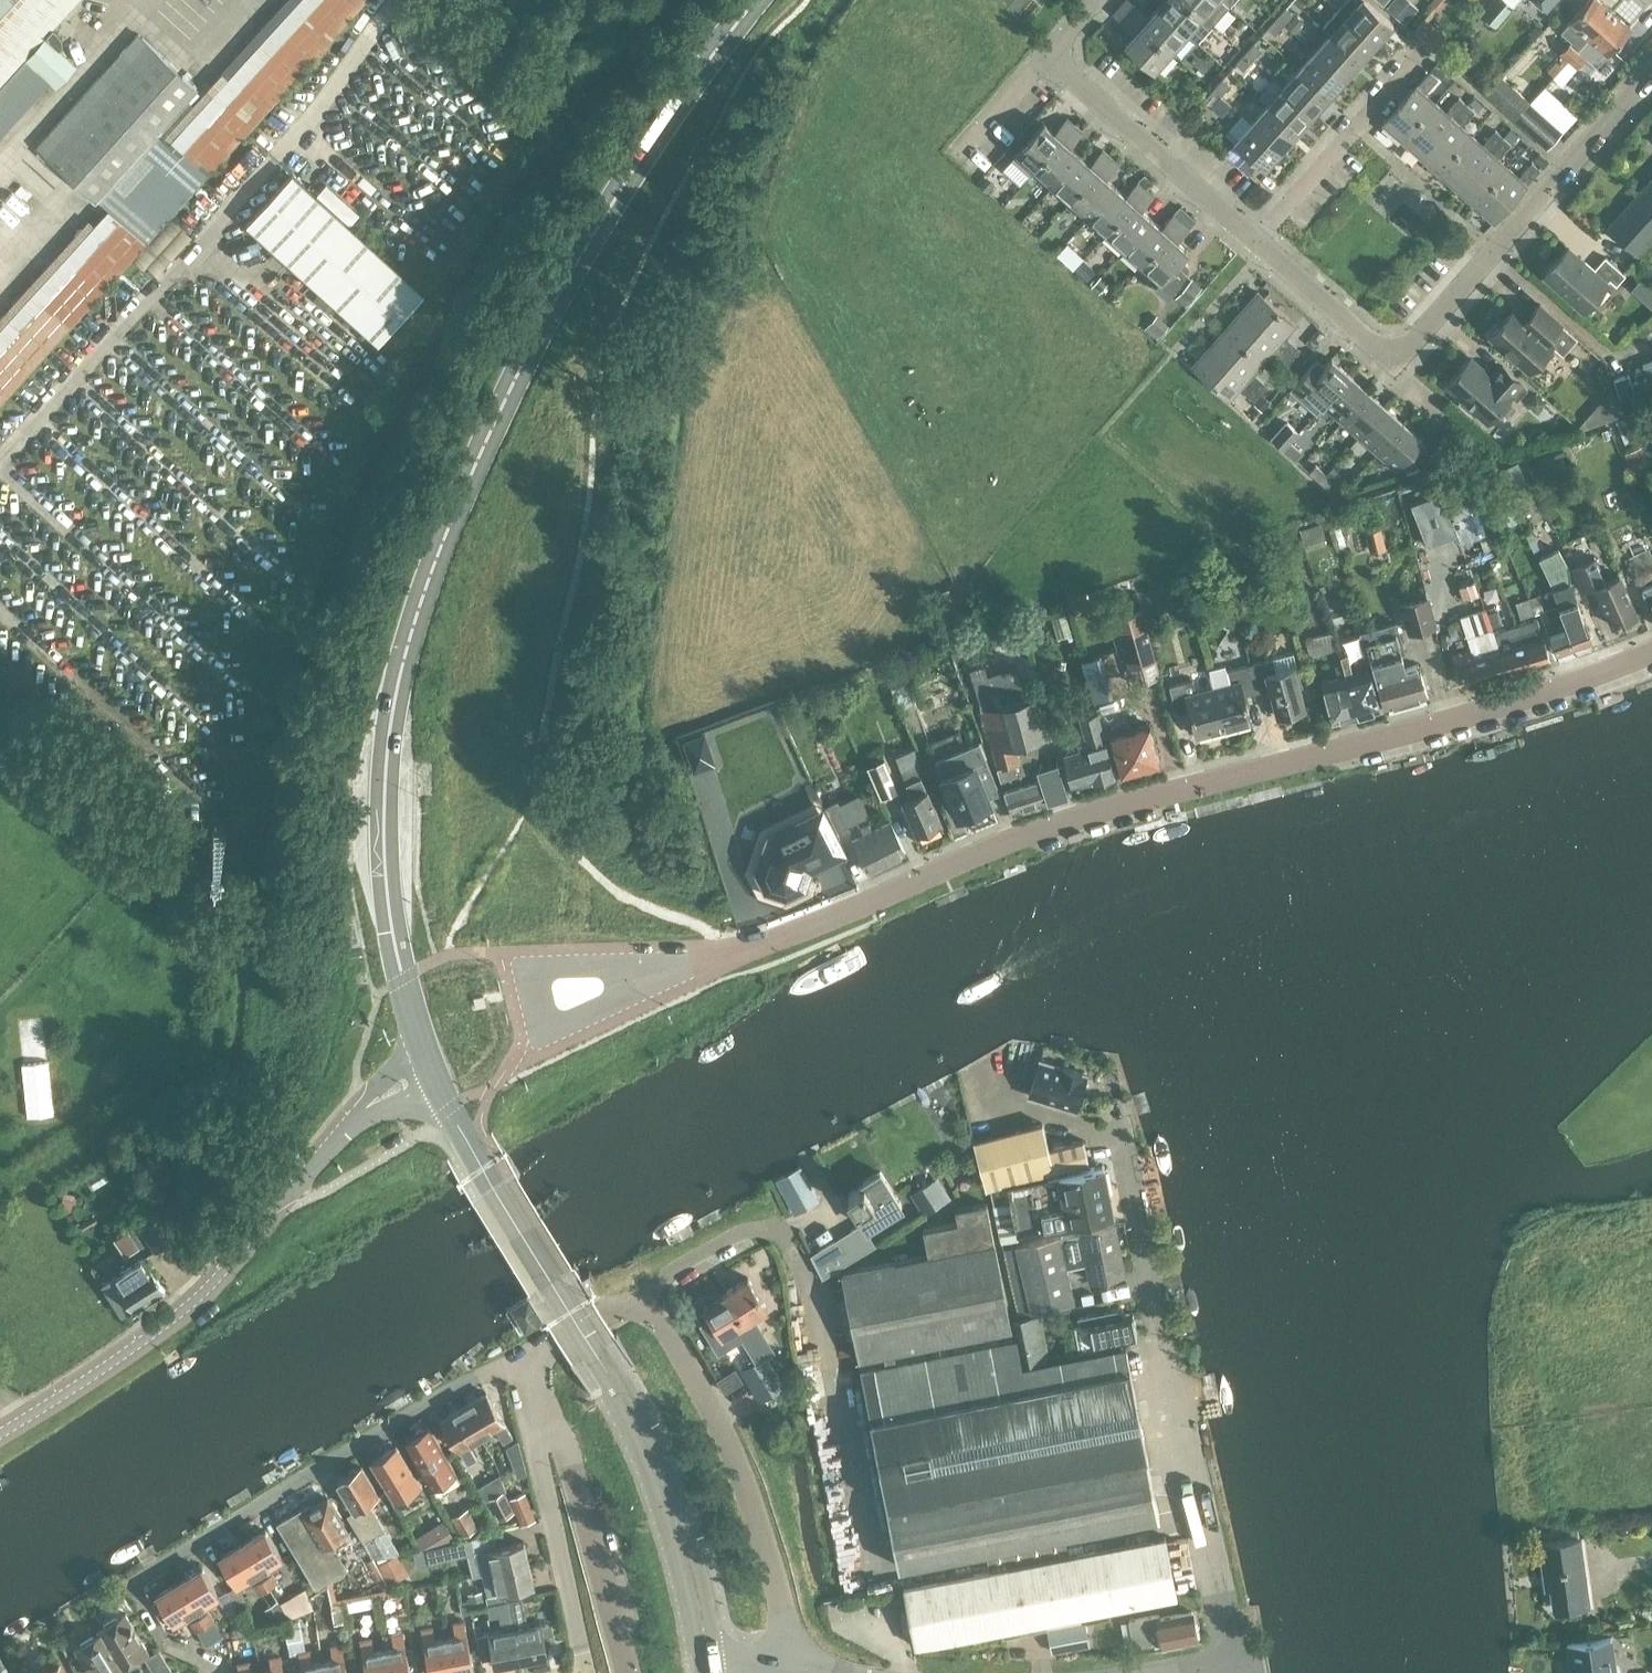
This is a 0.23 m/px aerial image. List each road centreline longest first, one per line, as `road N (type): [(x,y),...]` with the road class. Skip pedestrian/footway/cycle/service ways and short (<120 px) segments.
road 1 (secondary): [(423,1051),(390,928),(380,801),(405,654),(467,484),(538,335),(630,174),(758,0)]
road 2 (residential): [(716,960),(799,935),(1068,819),(1517,704),(1651,654)]
road 3 (secondary): [(710,1672),(689,1562),(618,1388),(437,1083)]
road 4 (residential): [(216,1672),(215,1666),(173,1658),(130,1586),(525,1349)]
road 5 (residential): [(1258,237),(1389,350),(1407,347),(1651,71)]
road 6 (residential): [(1243,1666),(1163,1306),(1111,1125)]
road 7 (tertiary): [(0,1434),(189,1305),(370,1104)]
road 8 (tertiary): [(799,1669),(741,1474),(652,1289)]
road 9 (residential): [(1258,237),(1064,70),(1060,39),(1096,0)]
road 10 (unclassified): [(625,1672),(562,1439),(539,1405)]
road 11 (tertiary): [(586,1672),(536,1447),(539,1405)]
road 12 (residential): [(716,960),(542,962),(534,974),(545,1018),(567,1027)]
road 13 (residential): [(1258,237),(1424,46)]
road 14 (residential): [(567,1027),(716,960)]
road 15 (tertiary): [(525,1349),(652,1289)]
road 16 (unclassified): [(764,1225),(652,1289)]

